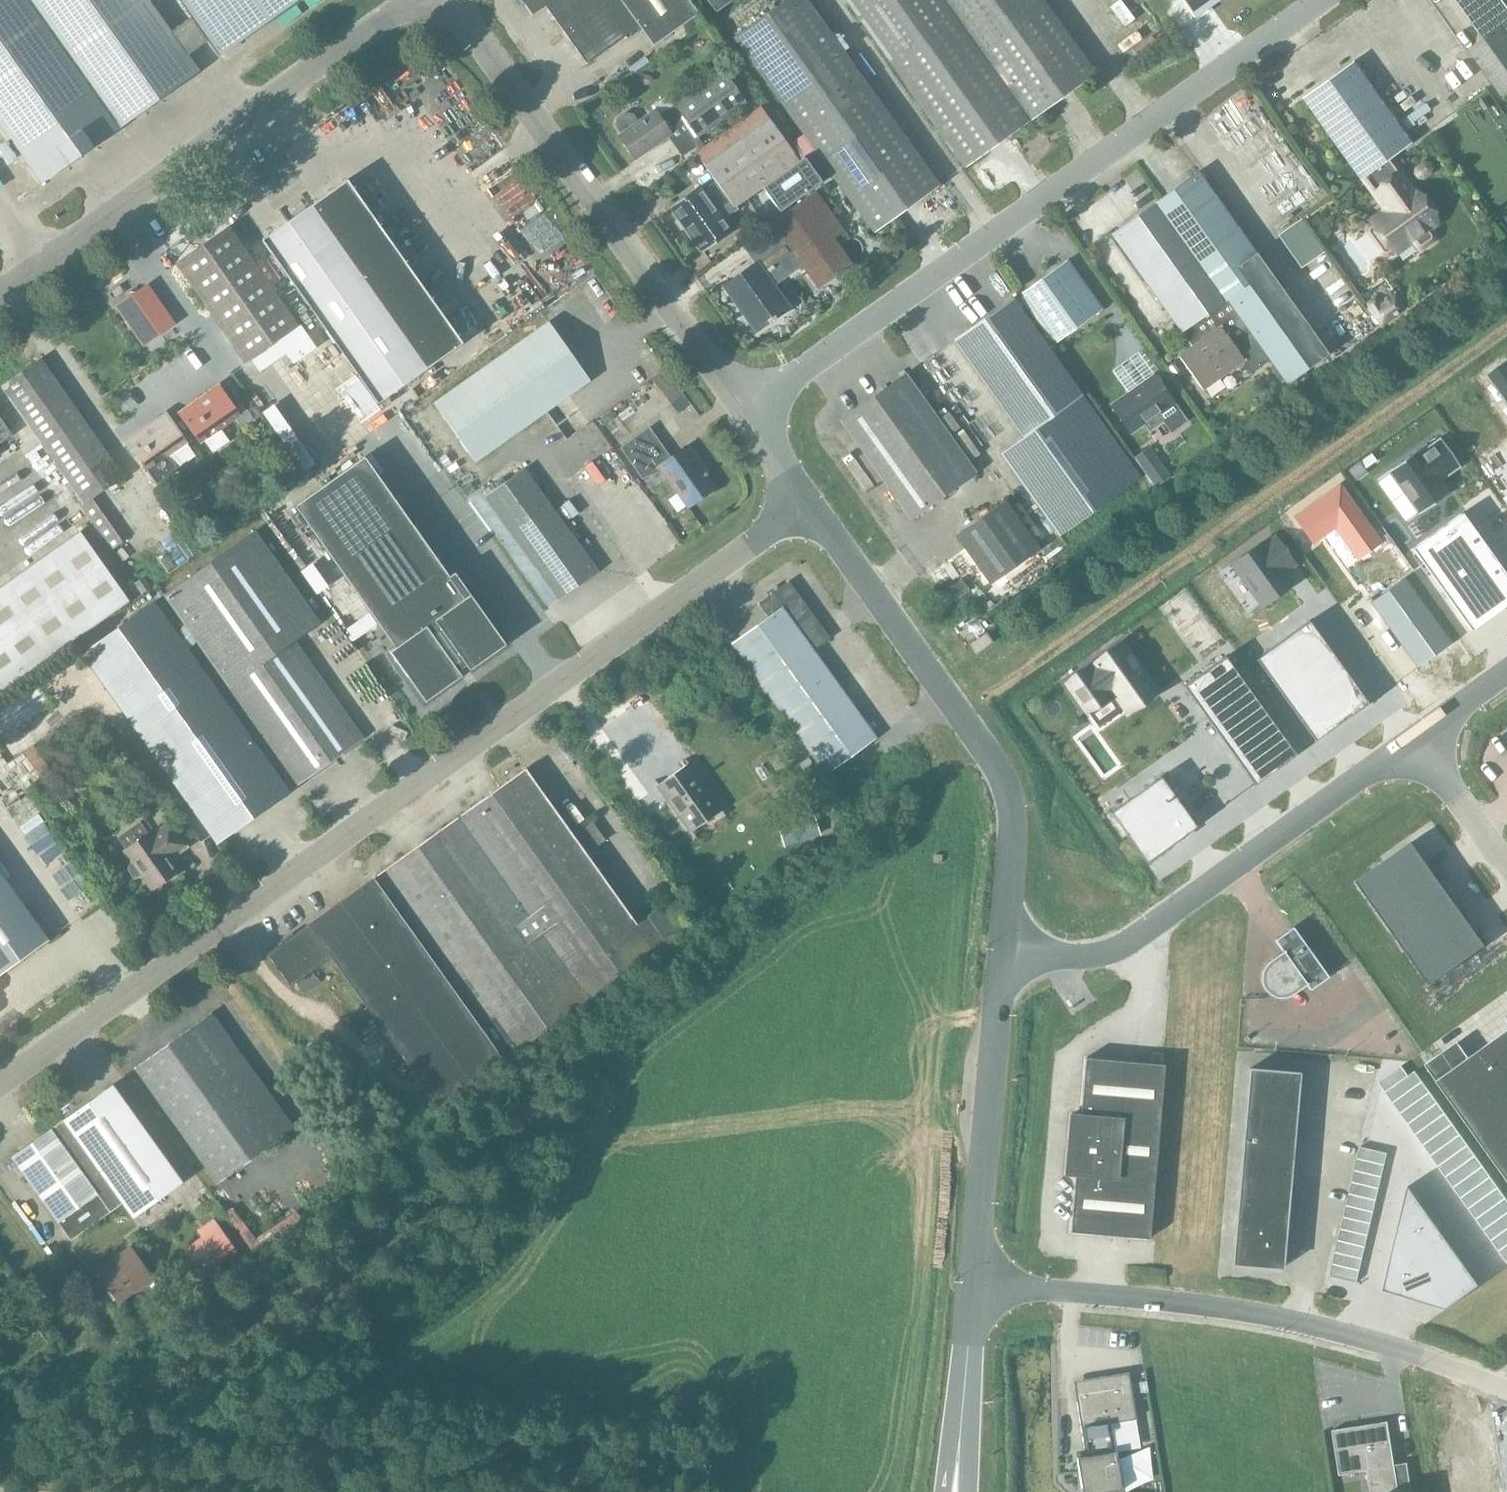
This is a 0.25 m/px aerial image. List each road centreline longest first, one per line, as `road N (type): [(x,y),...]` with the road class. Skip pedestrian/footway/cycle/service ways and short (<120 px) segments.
road 1 (unclassified): [(0,1088),(478,734),(807,507)]
road 2 (unclassified): [(744,410),(1301,0)]
road 3 (unclassified): [(1506,1391),(1436,1359),(1286,1318),(973,1280)]
road 4 (unclassified): [(807,507),(999,770),(1014,825),(1005,957)]
road 5 (unclassified): [(0,293),(410,0)]
road 6 (unclassified): [(452,0),(744,410)]
road 7 (unclassified): [(1005,957),(1083,963),(1113,950),(1412,741)]
road 8 (unclassified): [(1005,957),(973,1280)]
road 9 (unclassified): [(973,1280),(958,1466)]
road 10 (unclassified): [(1506,873),(1412,741)]

